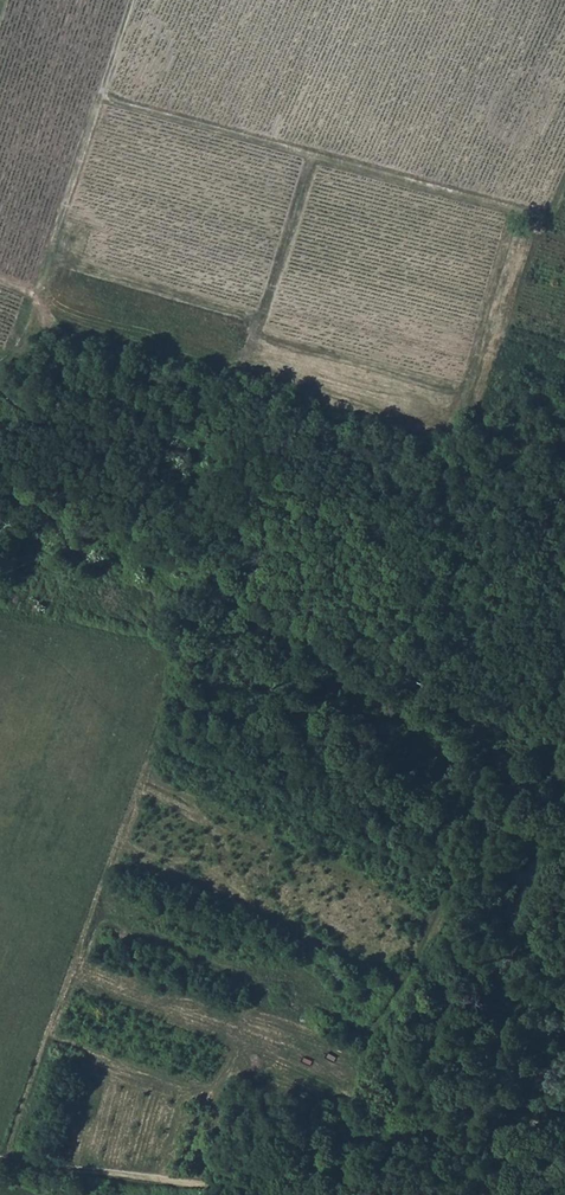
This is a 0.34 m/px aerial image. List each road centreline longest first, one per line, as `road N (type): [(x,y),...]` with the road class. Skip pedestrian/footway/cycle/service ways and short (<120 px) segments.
road 1 (track): [(14,1166),(72,980),(274,1053),(324,1083),(362,1150)]
road 2 (track): [(131,0),(9,357)]
road 3 (track): [(0,1164),(160,1186),(246,1189),(362,1150)]
road 4 (track): [(362,1150),(564,1126)]

